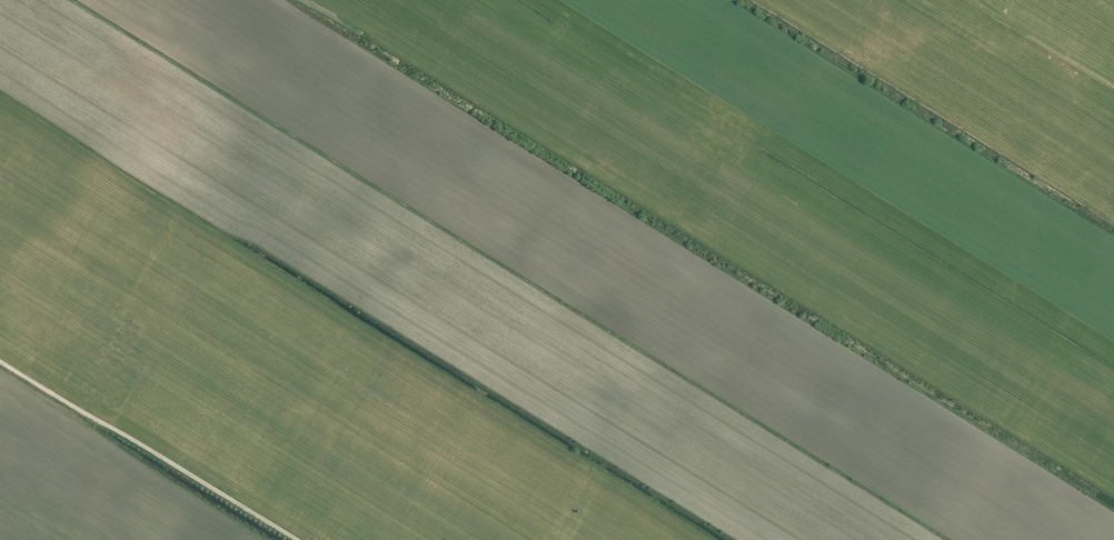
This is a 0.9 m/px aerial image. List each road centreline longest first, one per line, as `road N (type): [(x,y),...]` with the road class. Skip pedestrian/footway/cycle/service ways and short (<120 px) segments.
road 1 (track): [(0,361),(296,539)]

